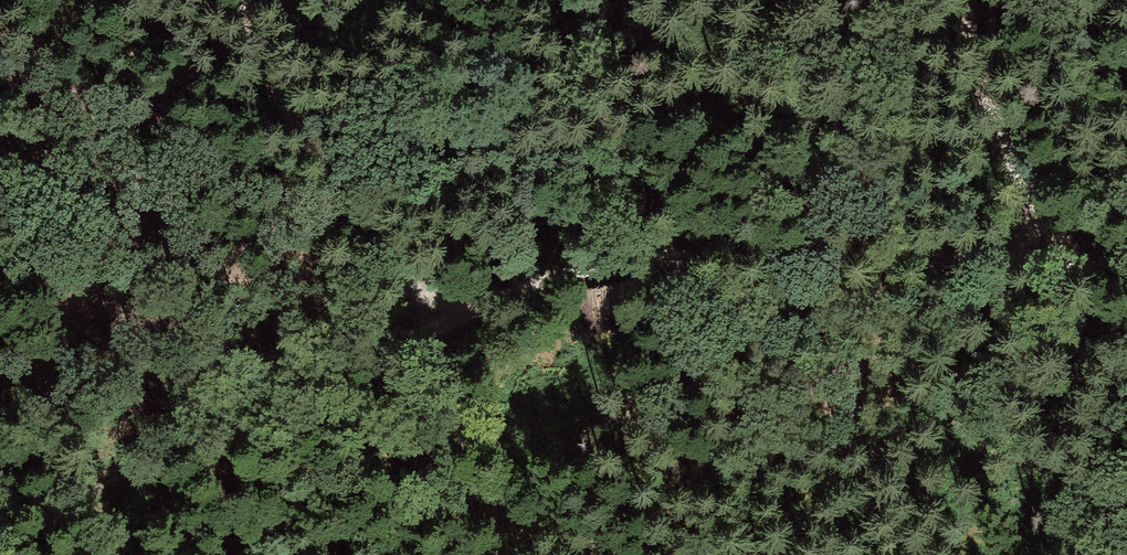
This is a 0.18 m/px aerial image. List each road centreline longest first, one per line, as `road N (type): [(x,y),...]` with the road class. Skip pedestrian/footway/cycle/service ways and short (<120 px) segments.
road 1 (track): [(0,544),(428,312),(580,262),(888,258),(1088,294)]
road 2 (track): [(213,0),(222,60),(428,312)]
road 3 (track): [(1088,294),(1005,177),(964,35),(968,0)]

